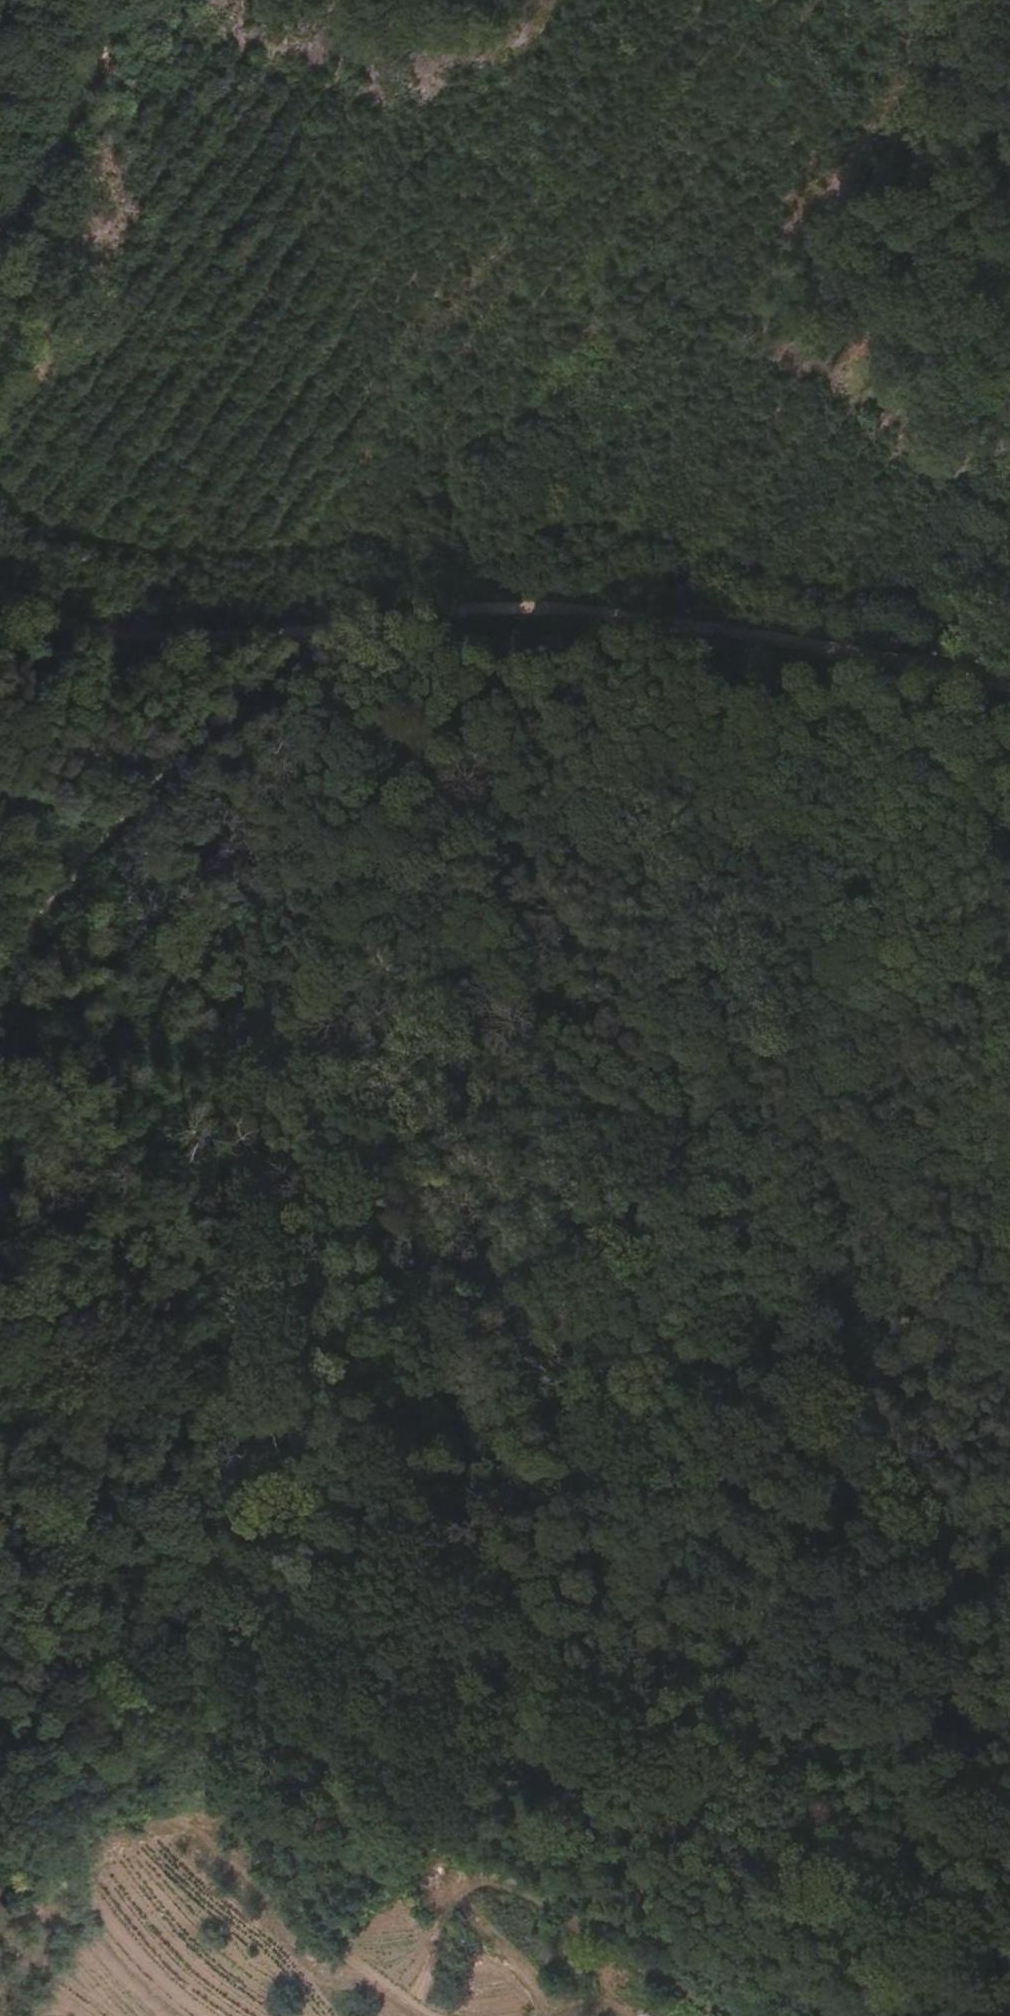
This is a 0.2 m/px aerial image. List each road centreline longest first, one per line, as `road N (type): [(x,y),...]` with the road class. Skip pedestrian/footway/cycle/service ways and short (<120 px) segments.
road 1 (track): [(1009,679),(652,614),(522,606),(346,630),(198,638),(78,628),(0,604)]

